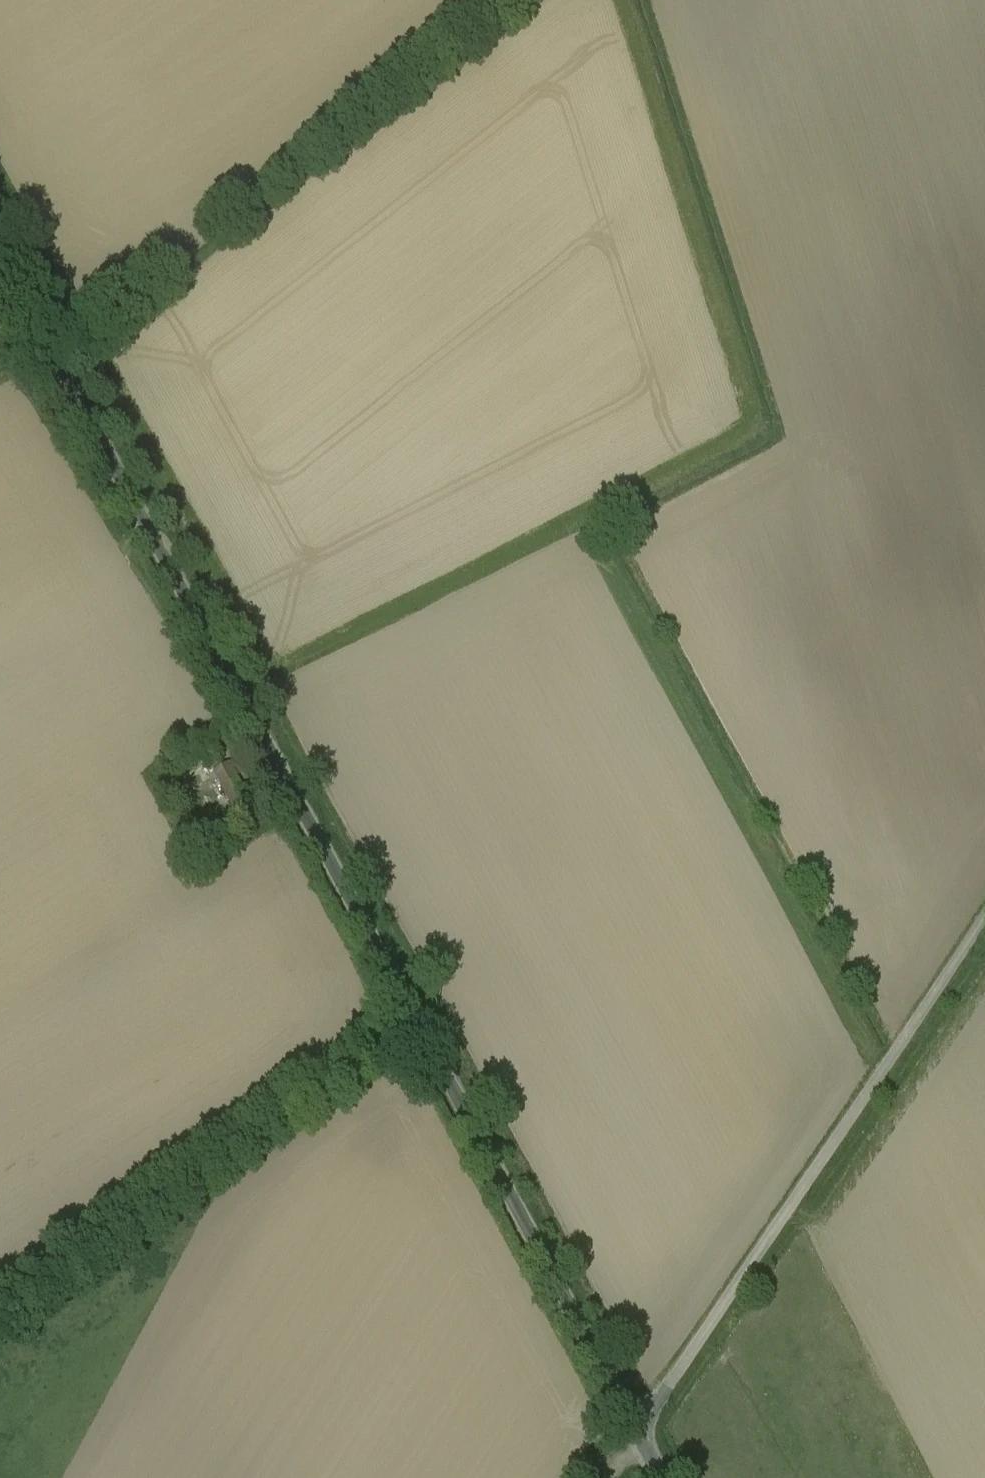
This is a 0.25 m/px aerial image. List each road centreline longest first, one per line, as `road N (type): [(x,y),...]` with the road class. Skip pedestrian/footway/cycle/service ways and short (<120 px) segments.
road 1 (unclassified): [(0,261),(637,1433)]
road 2 (unclassified): [(637,1433),(984,921)]

